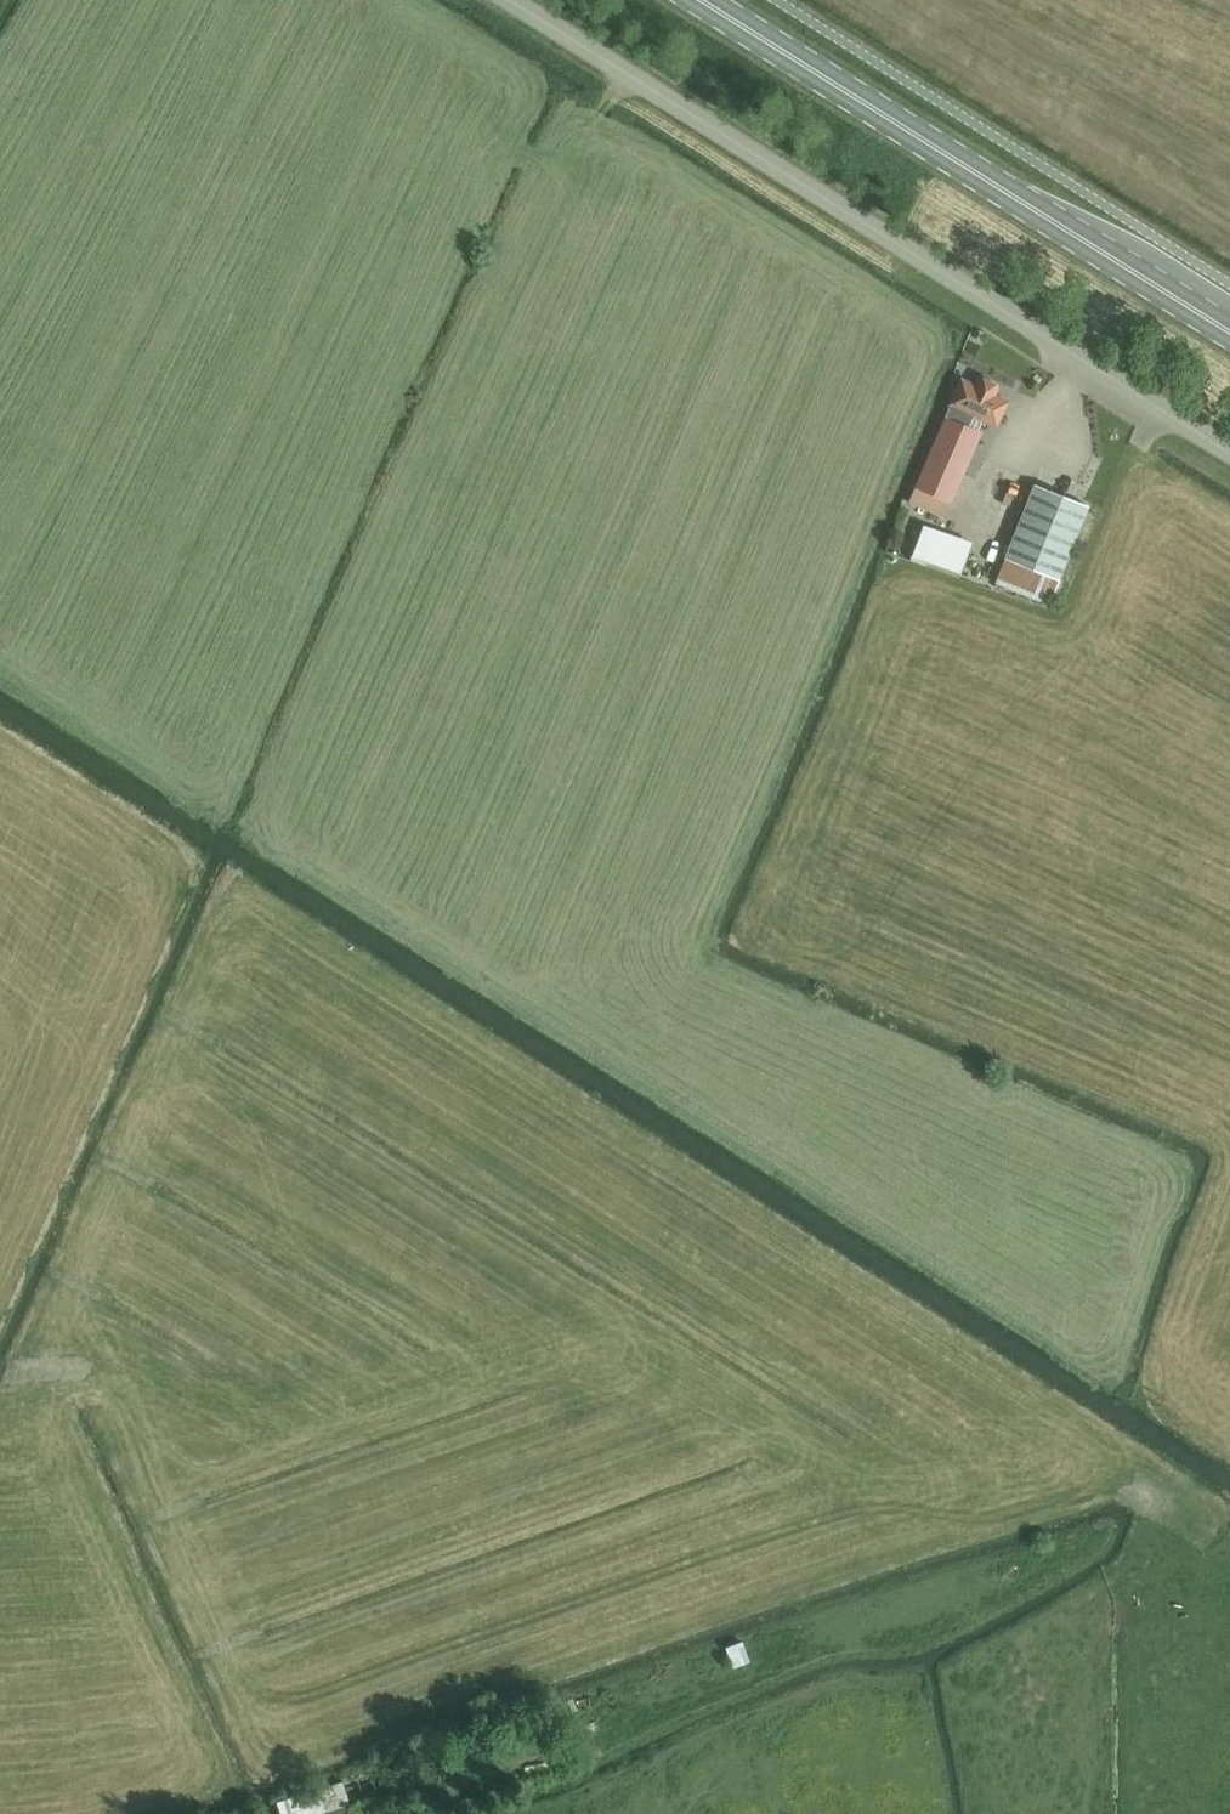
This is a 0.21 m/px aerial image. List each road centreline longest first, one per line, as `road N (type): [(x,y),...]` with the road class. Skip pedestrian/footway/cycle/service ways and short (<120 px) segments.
road 1 (unclassified): [(1229,456),(506,0)]
road 2 (primary): [(1229,332),(701,0)]

